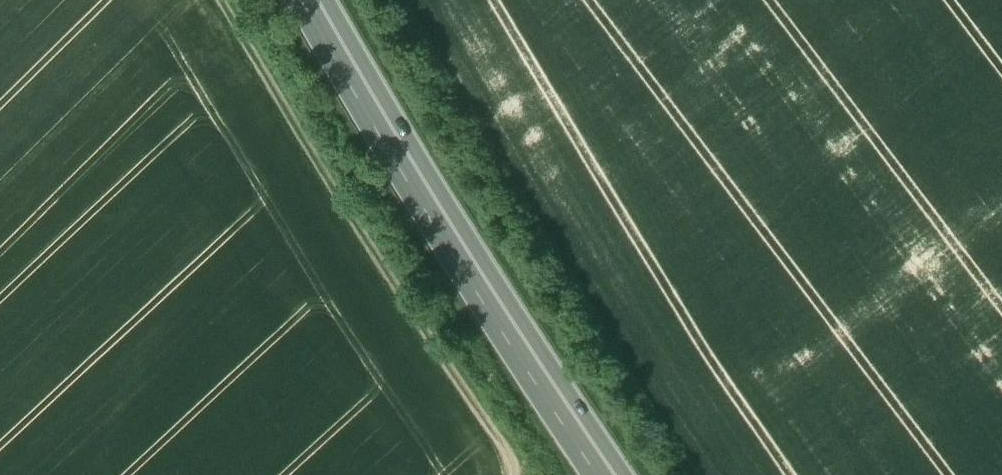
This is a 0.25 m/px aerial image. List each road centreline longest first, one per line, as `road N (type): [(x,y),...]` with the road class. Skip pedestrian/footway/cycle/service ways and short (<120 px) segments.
road 1 (track): [(704,474),(522,205),(400,0)]
road 2 (trunk): [(308,0),(348,75),(607,474)]
road 3 (track): [(218,0),(516,474)]

